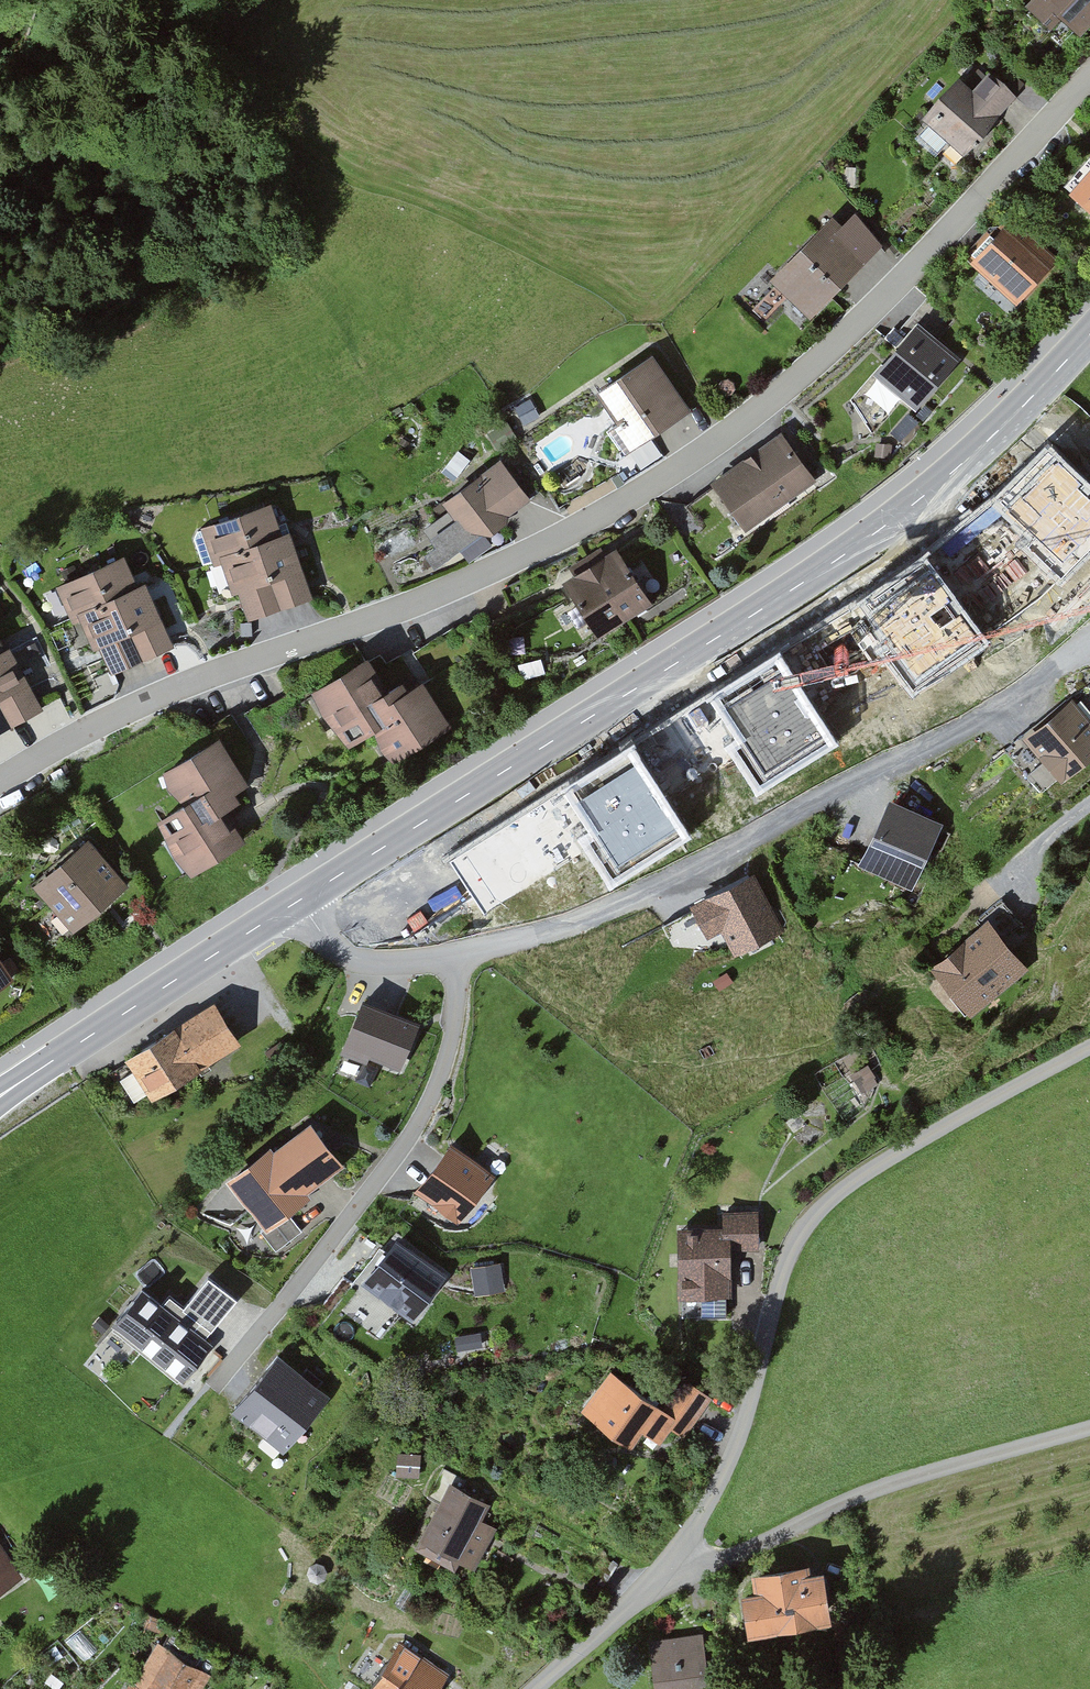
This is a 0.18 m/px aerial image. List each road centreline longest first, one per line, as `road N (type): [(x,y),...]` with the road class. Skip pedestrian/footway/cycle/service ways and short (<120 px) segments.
road 1 (residential): [(1089,75),(826,355),(663,479),(512,563),(126,711),(0,782)]
road 2 (secondary): [(1089,334),(1005,424),(873,535),(296,903)]
road 3 (residential): [(1089,650),(967,729),(785,825),(609,913),(555,931),(461,954),(369,961),(338,948),(296,903)]
road 4 (unclassified): [(1089,1051),(970,1112),(873,1172),(816,1219),(796,1252),(750,1417),(705,1515),(661,1580)]
road 5 (secondary): [(296,903),(0,1096)]
road 6 (residential): [(661,1580),(538,1688)]

